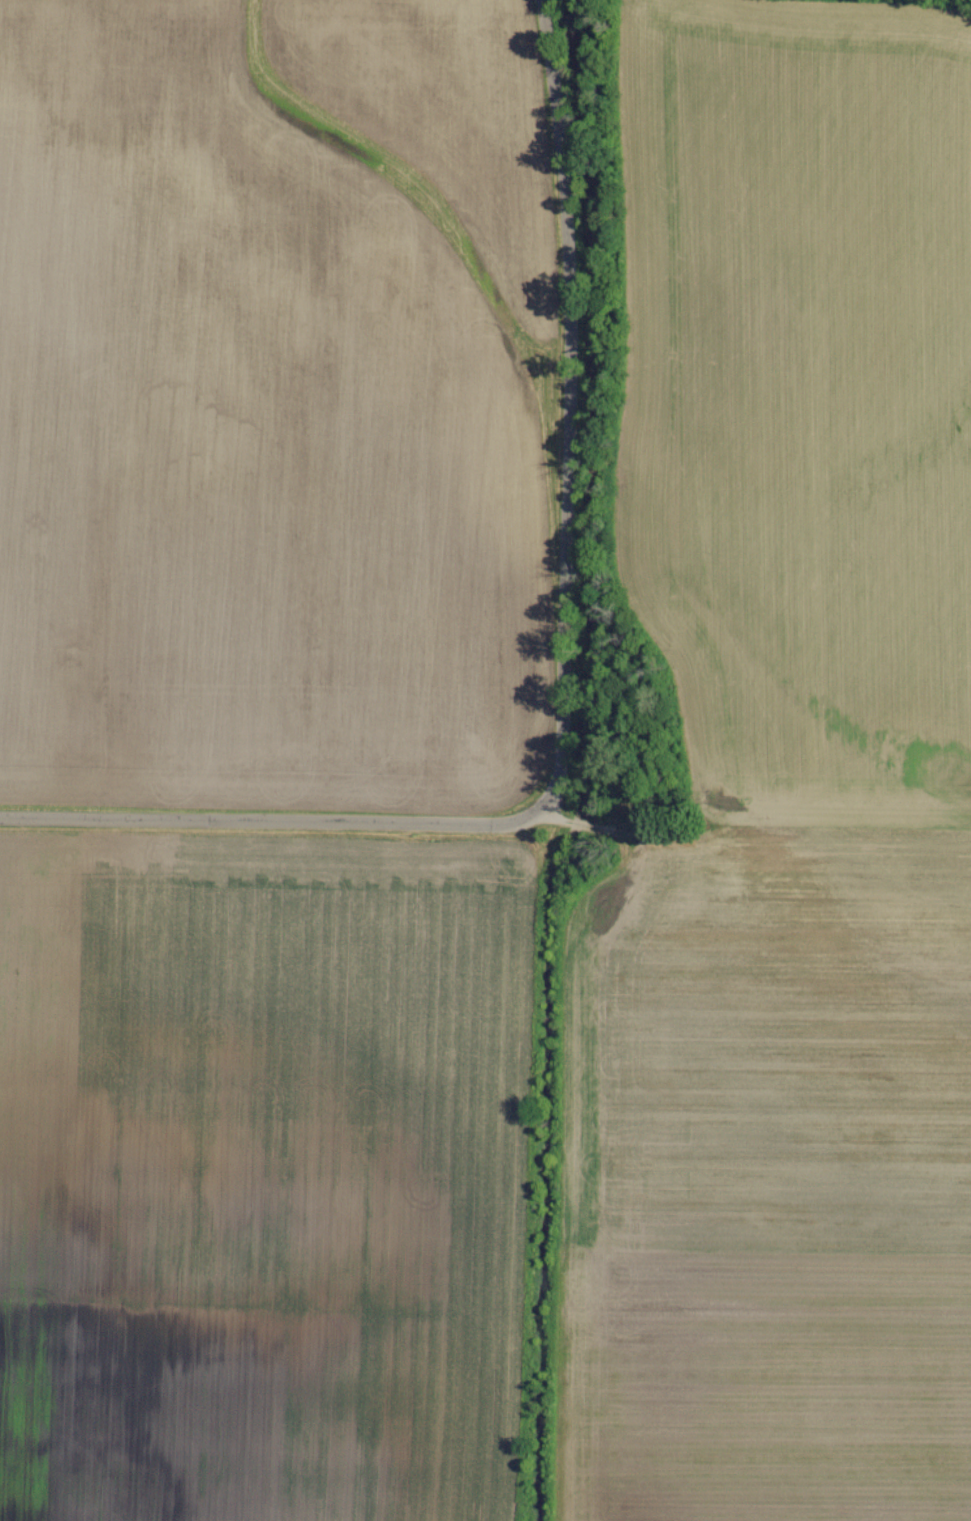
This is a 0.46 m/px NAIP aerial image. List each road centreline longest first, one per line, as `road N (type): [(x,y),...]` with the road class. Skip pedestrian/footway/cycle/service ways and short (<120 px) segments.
road 1 (residential): [(0,823),(490,833),(545,812),(555,790),(573,443),(570,226),(546,0)]

